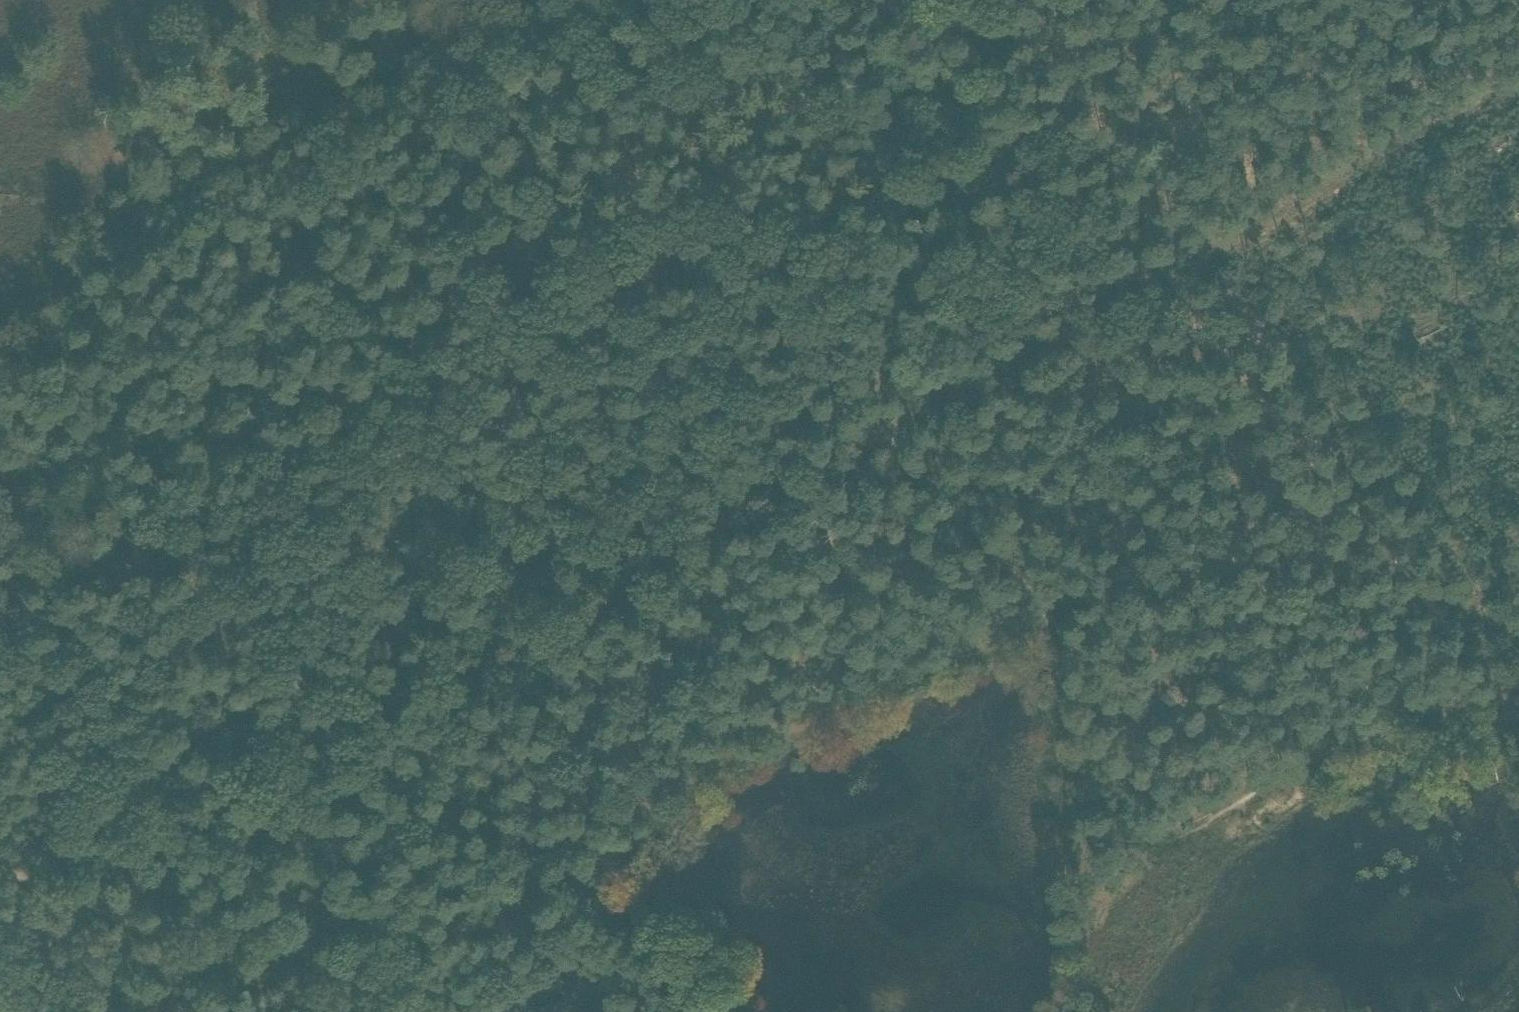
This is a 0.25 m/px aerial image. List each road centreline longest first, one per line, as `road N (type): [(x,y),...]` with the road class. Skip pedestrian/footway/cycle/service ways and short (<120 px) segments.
road 1 (track): [(33,884),(811,483),(1155,281)]
road 2 (track): [(1077,1011),(1088,905),(1043,604),(883,445),(869,399),(953,168),(937,3)]
road 3 (track): [(1518,798),(1486,681),(1446,625),(1155,281),(1031,99),(937,3)]
road 4 (track): [(0,551),(82,736),(120,787),(157,813),(222,832),(370,820),(426,830),(612,903),(705,1011)]
road 5 (track): [(647,0),(453,195),(0,591)]
road 6 (track): [(0,330),(134,218),(189,183),(463,70),(691,0)]
road 7 (track): [(696,786),(562,654),(543,619),(515,532),(517,433),(493,305),(453,195)]
road 8 (track): [(525,1011),(560,975),(629,865),(696,786),(994,651),(1048,643)]
road 9 (track): [(0,869),(392,1011)]

